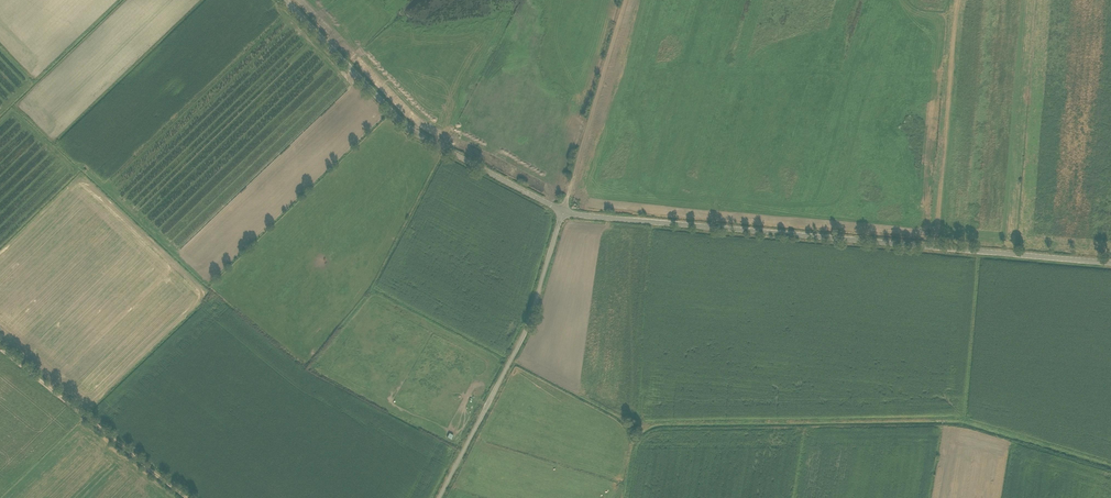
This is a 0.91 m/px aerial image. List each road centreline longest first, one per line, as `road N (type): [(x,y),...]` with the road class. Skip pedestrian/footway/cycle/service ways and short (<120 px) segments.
road 1 (unclassified): [(1110,261),(565,210)]
road 2 (unclassified): [(565,210),(409,130),(285,0)]
road 3 (unclassified): [(437,497),(516,350),(565,210)]
road 4 (track): [(0,345),(190,497)]
road 5 (track): [(565,210),(626,0)]

